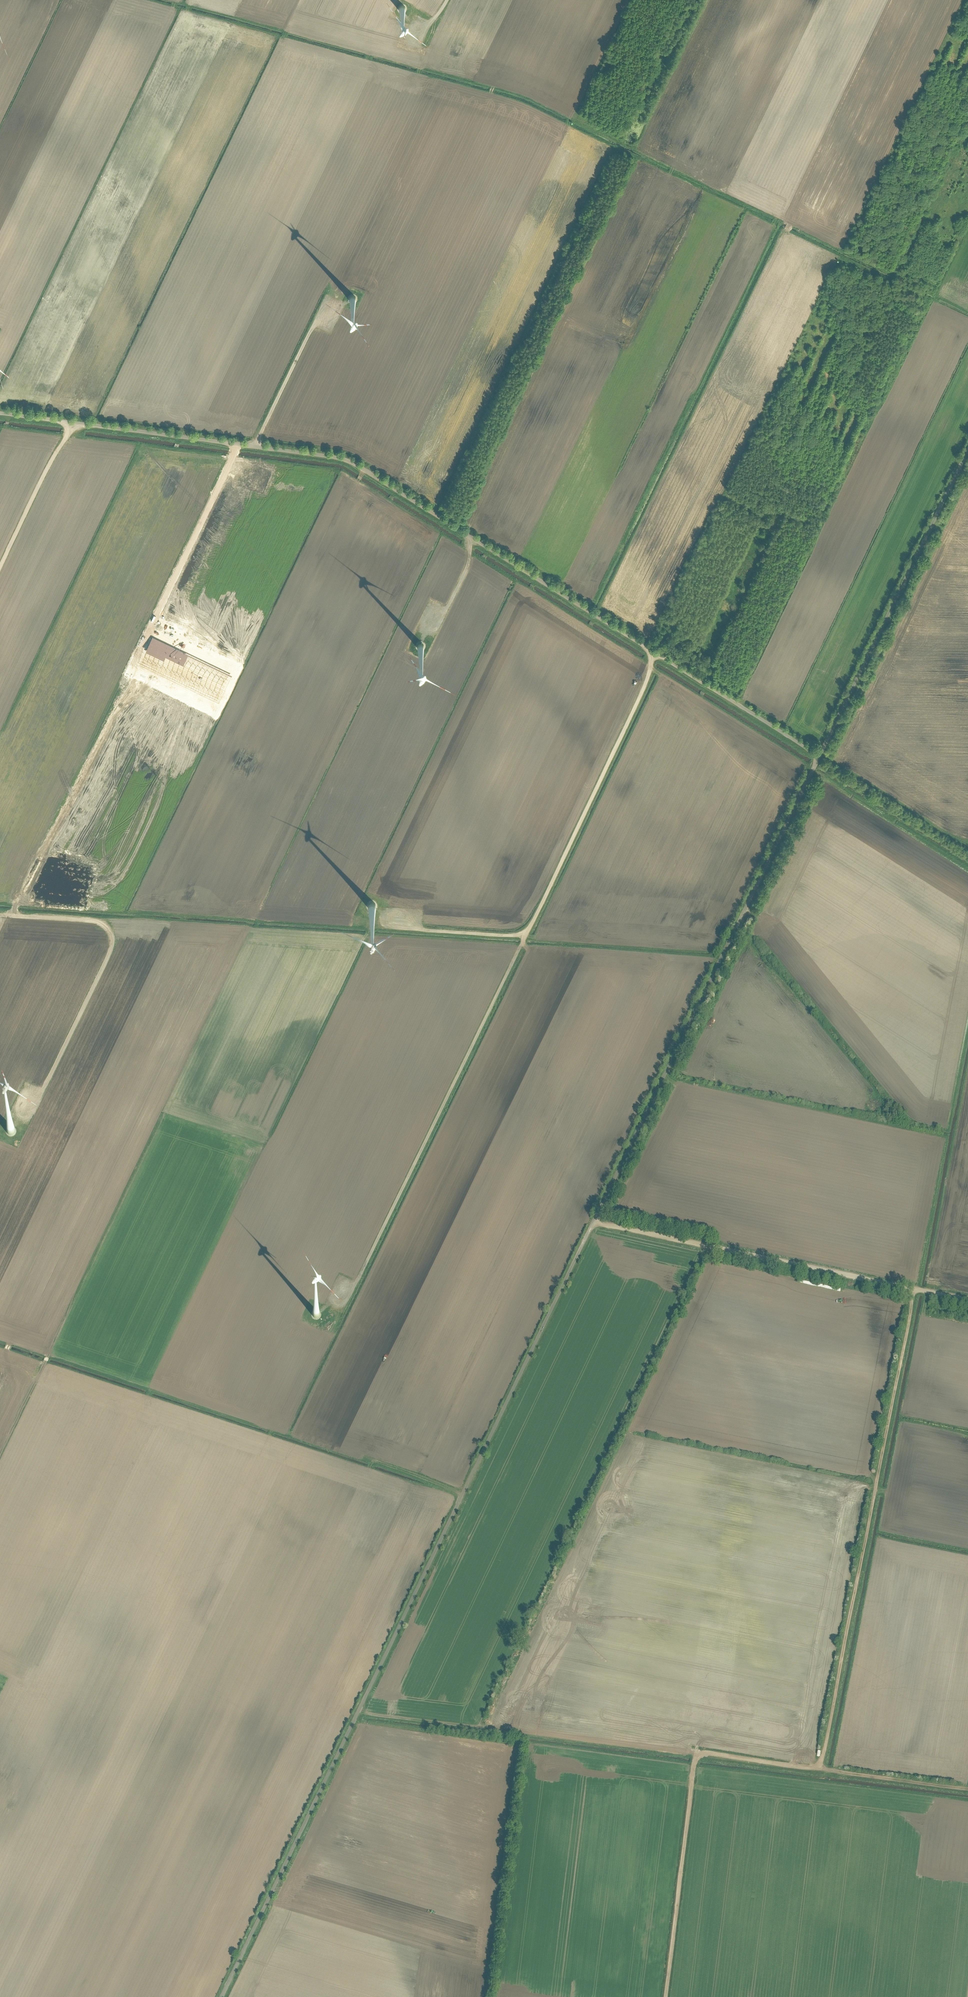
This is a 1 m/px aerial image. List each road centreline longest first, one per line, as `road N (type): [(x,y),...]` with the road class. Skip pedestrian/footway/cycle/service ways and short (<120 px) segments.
road 1 (unclassified): [(0,412),(340,457),(818,759)]
road 2 (unclassified): [(597,1221),(223,1996)]
road 3 (track): [(652,651),(647,678),(528,932),(340,1314)]
road 4 (track): [(666,1996),(698,1755),(967,1789)]
road 5 (unclassified): [(818,759),(597,1221)]
road 6 (track): [(820,1769),(915,1290)]
road 7 (unclassified): [(597,1221),(967,1300)]
road 8 (unclassified): [(967,448),(818,759)]
road 9 (track): [(0,914),(90,919),(110,932),(112,946),(35,1107)]
road 10 (track): [(76,422),(0,563)]
road 11 (track): [(322,305),(256,447)]
road 12 (track): [(528,932),(381,925)]

